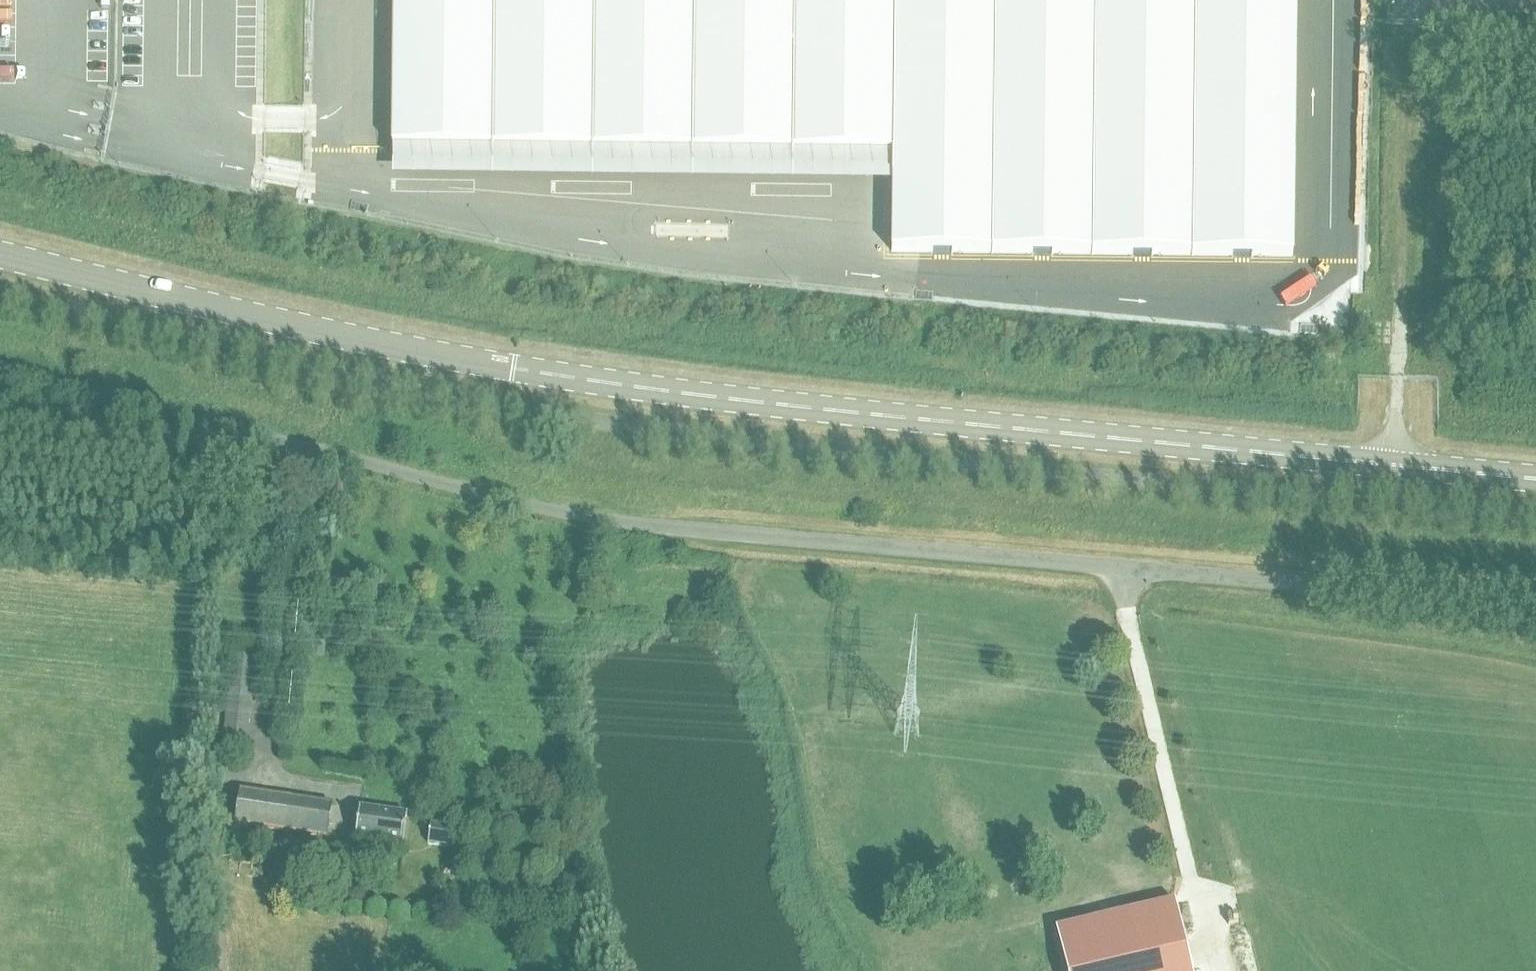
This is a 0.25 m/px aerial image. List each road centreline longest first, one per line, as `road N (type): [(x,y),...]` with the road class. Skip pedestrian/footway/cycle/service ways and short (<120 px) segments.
road 1 (unclassified): [(1535,613),(595,519),(0,370)]
road 2 (tertiary): [(1535,481),(673,397),(322,335),(0,256)]

